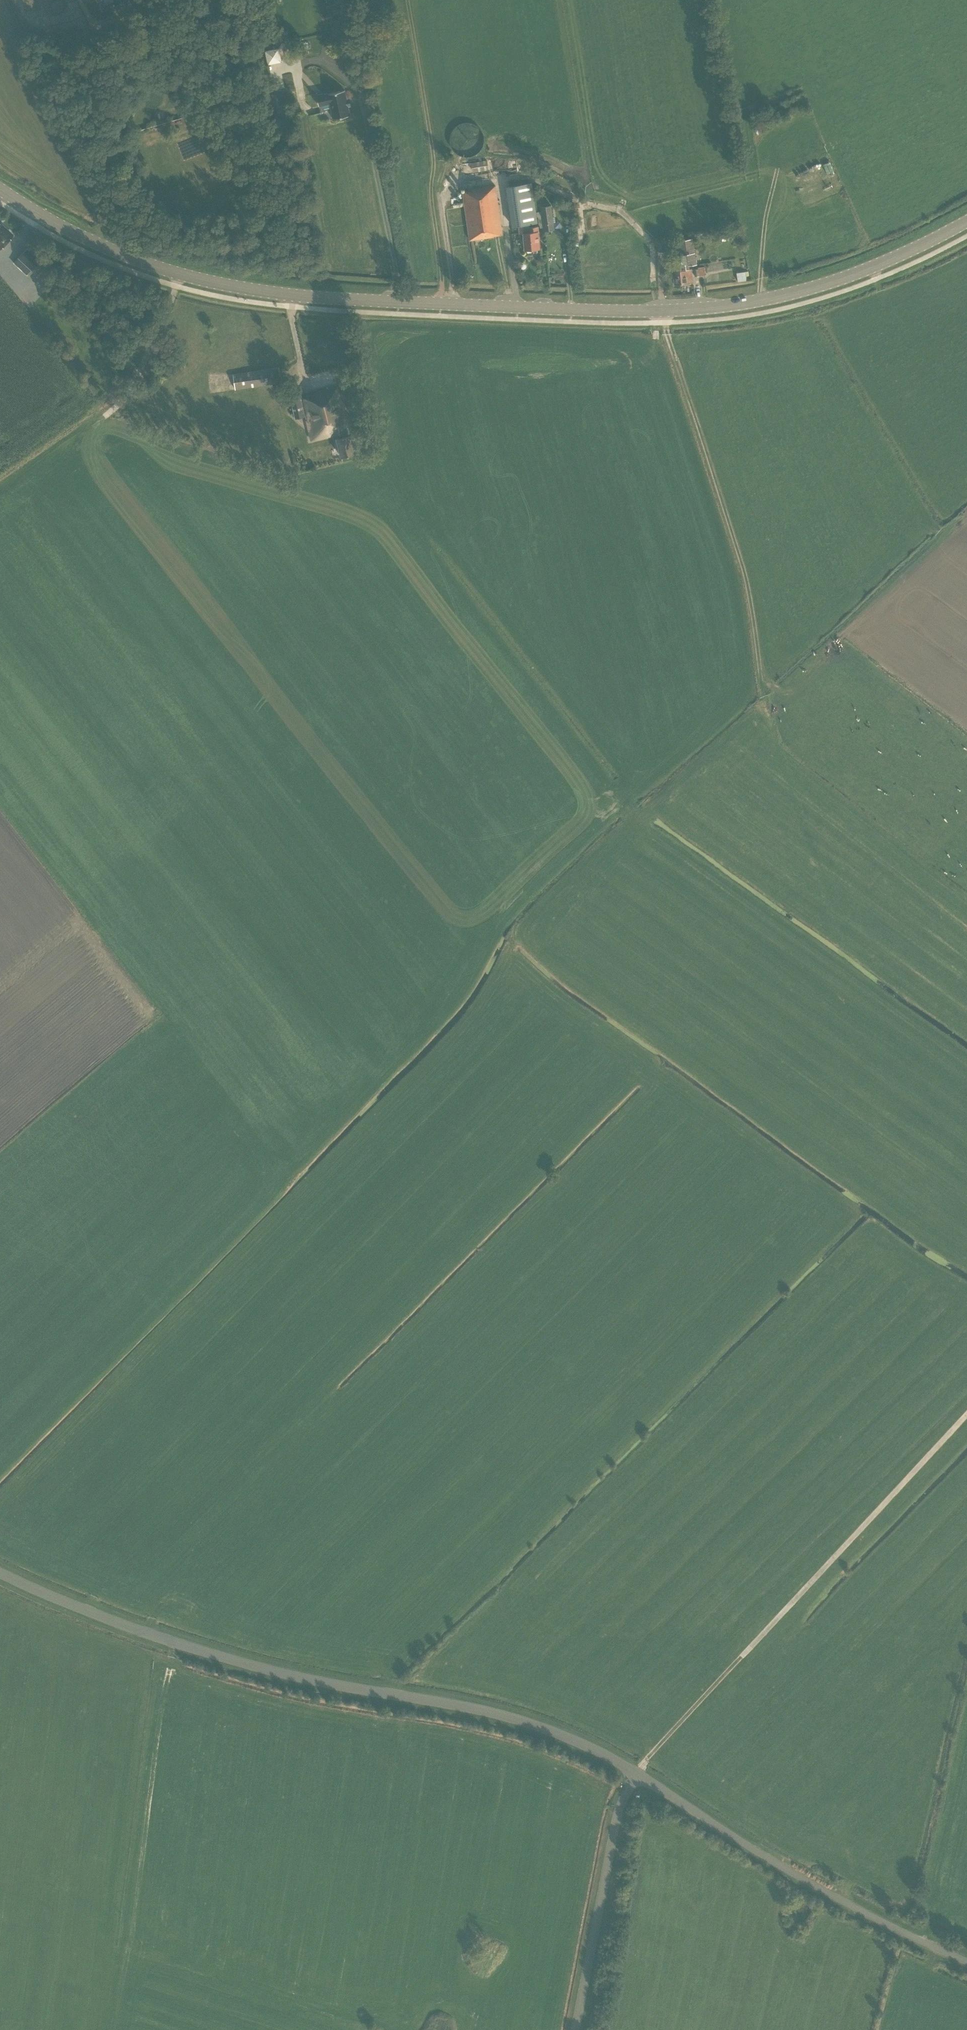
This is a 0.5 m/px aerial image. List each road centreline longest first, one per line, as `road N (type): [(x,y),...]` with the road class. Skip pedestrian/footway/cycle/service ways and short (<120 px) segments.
road 1 (unclassified): [(0,1573),(225,1658),(485,1711),(562,1735),(808,1882),(966,1962)]
road 2 (tertiary): [(413,303),(623,311),(734,305),(852,275),(966,222)]
road 3 (track): [(966,1415),(637,1774)]
road 4 (tertiary): [(413,303),(277,294),(187,276),(68,230),(0,189)]
road 5 (track): [(761,674),(745,574),(663,311)]
road 6 (track): [(966,514),(779,691),(761,674)]
road 7 (track): [(96,243),(105,223),(72,141),(99,87),(98,28)]

